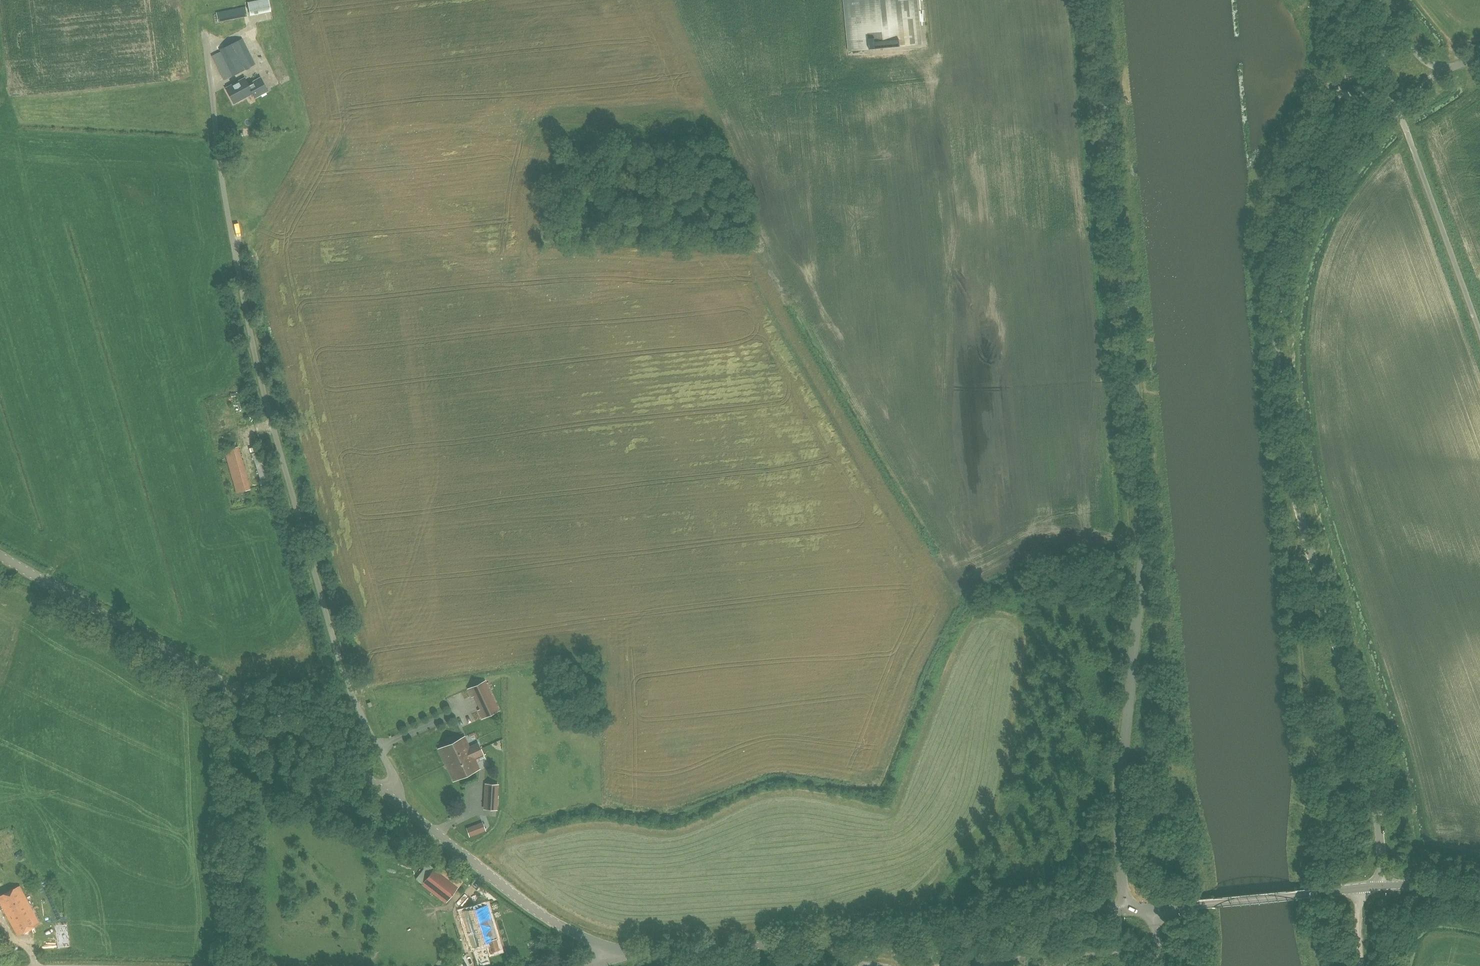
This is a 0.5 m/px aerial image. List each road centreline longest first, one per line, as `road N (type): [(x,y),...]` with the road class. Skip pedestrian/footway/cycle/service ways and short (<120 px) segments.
road 1 (unclassified): [(1125,911),(1119,828),(1140,465),(1094,0)]
road 2 (unclassified): [(1382,887),(1373,779),(1295,496),(1276,339),(1294,235),(1345,143)]
road 3 (unclassified): [(394,795),(397,780),(330,610),(276,422),(218,145)]
road 4 (tertiary): [(623,954),(1125,911)]
road 5 (tertiary): [(394,795),(230,687),(0,556)]
road 6 (tertiary): [(623,954),(552,922),(394,795)]
road 7 (unclassified): [(1479,334),(1396,104)]
road 8 (tertiary): [(1153,908),(1382,887)]
road 9 (unclassified): [(1345,143),(1383,58),(1382,11)]

